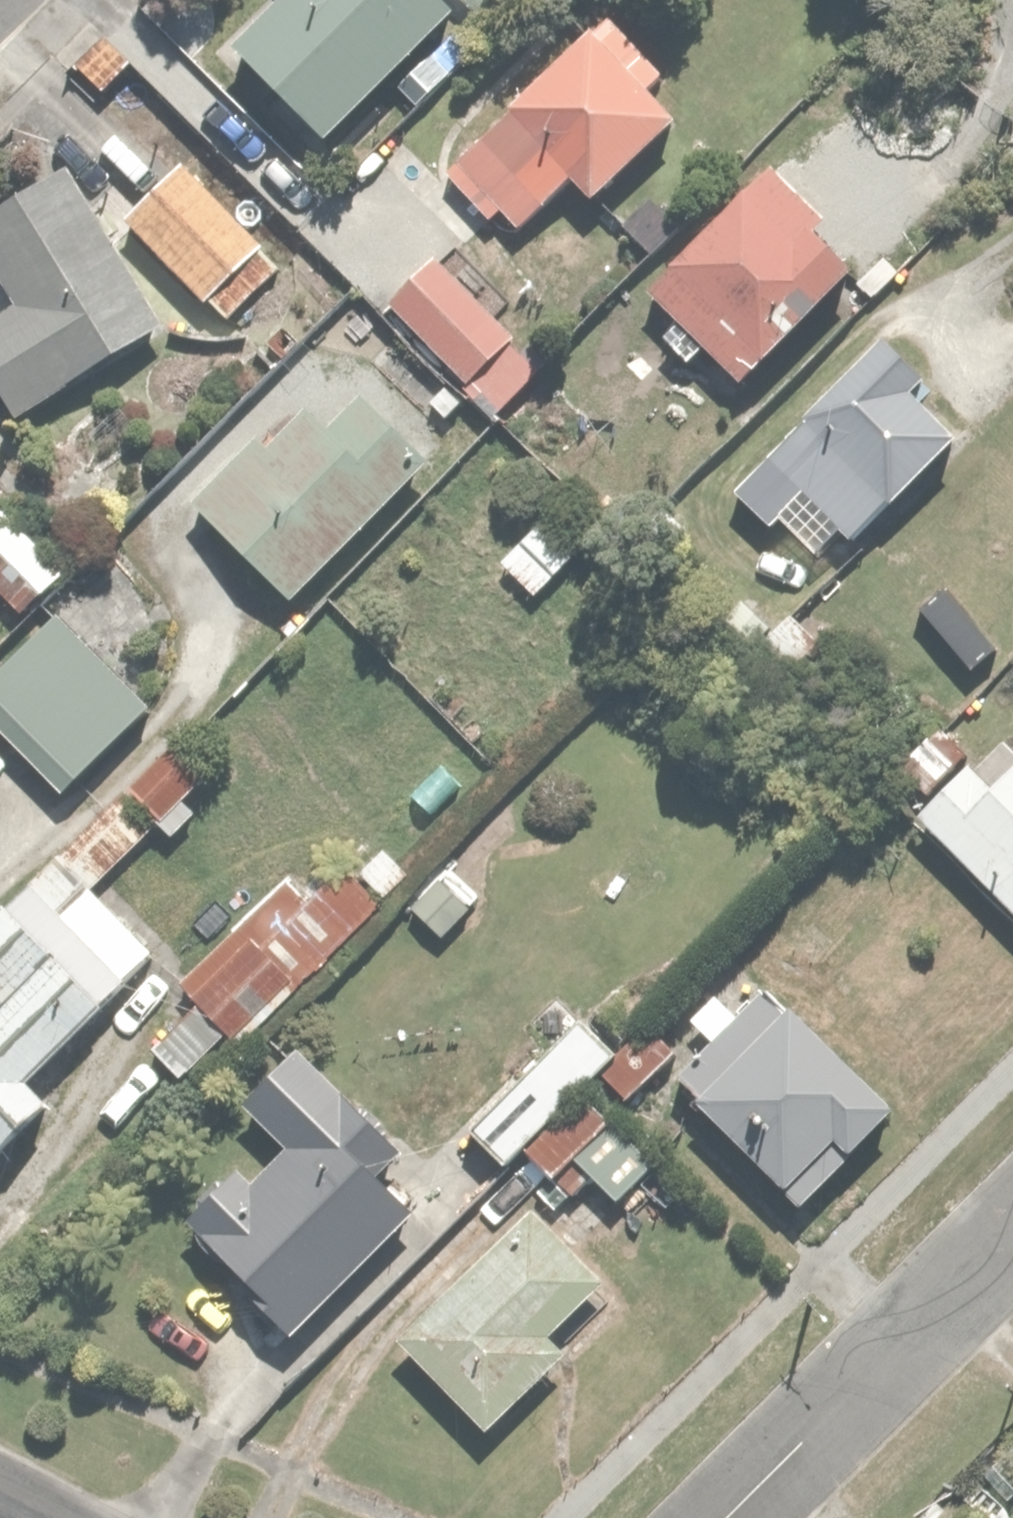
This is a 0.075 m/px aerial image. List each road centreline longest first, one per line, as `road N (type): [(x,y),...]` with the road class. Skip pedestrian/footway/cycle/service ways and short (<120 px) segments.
road 1 (residential): [(732,1517),(1012,1235)]

